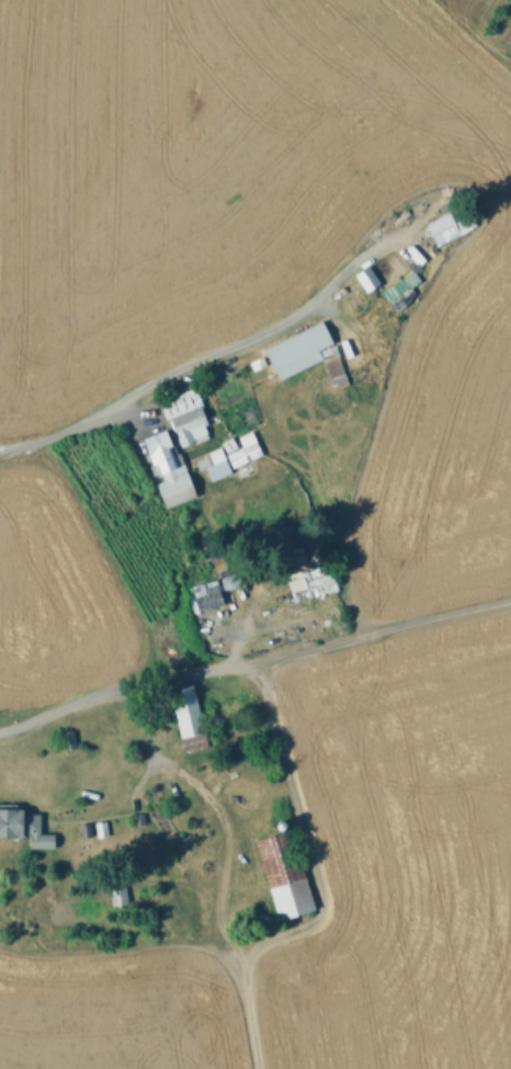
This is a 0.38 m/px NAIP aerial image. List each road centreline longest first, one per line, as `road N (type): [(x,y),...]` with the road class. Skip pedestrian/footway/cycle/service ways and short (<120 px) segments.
road 1 (residential): [(510,599),(110,691),(0,729)]

